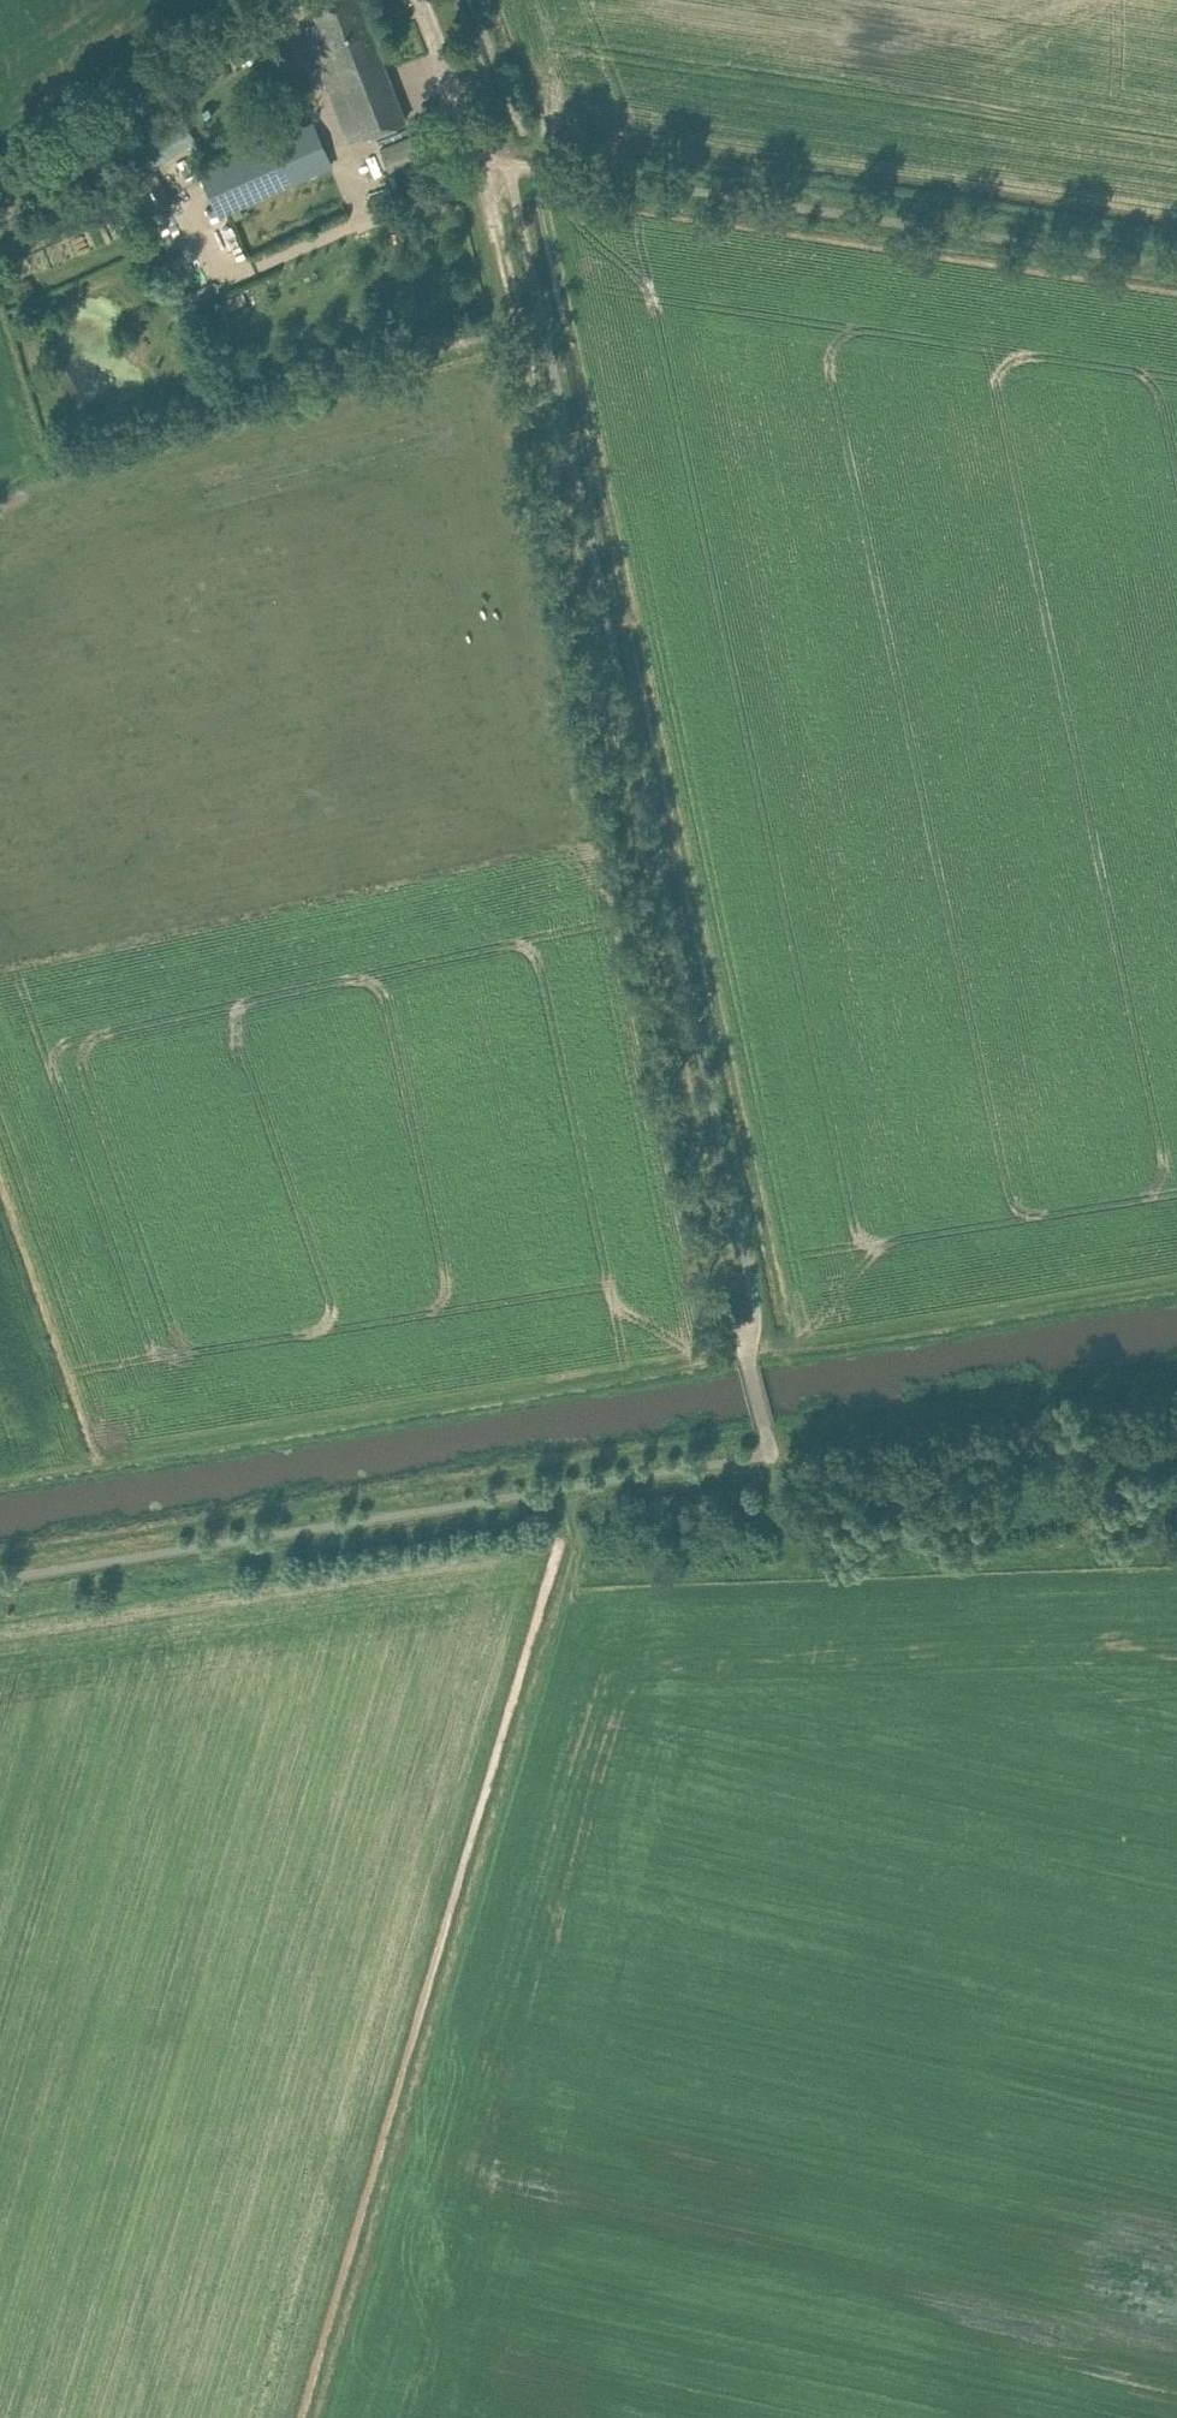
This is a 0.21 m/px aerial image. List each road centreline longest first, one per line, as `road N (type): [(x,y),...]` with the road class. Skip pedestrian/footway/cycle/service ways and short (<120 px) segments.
road 1 (track): [(747,1355),(486,182),(488,155)]
road 2 (unclassified): [(526,165),(488,155),(474,141),(422,0)]

